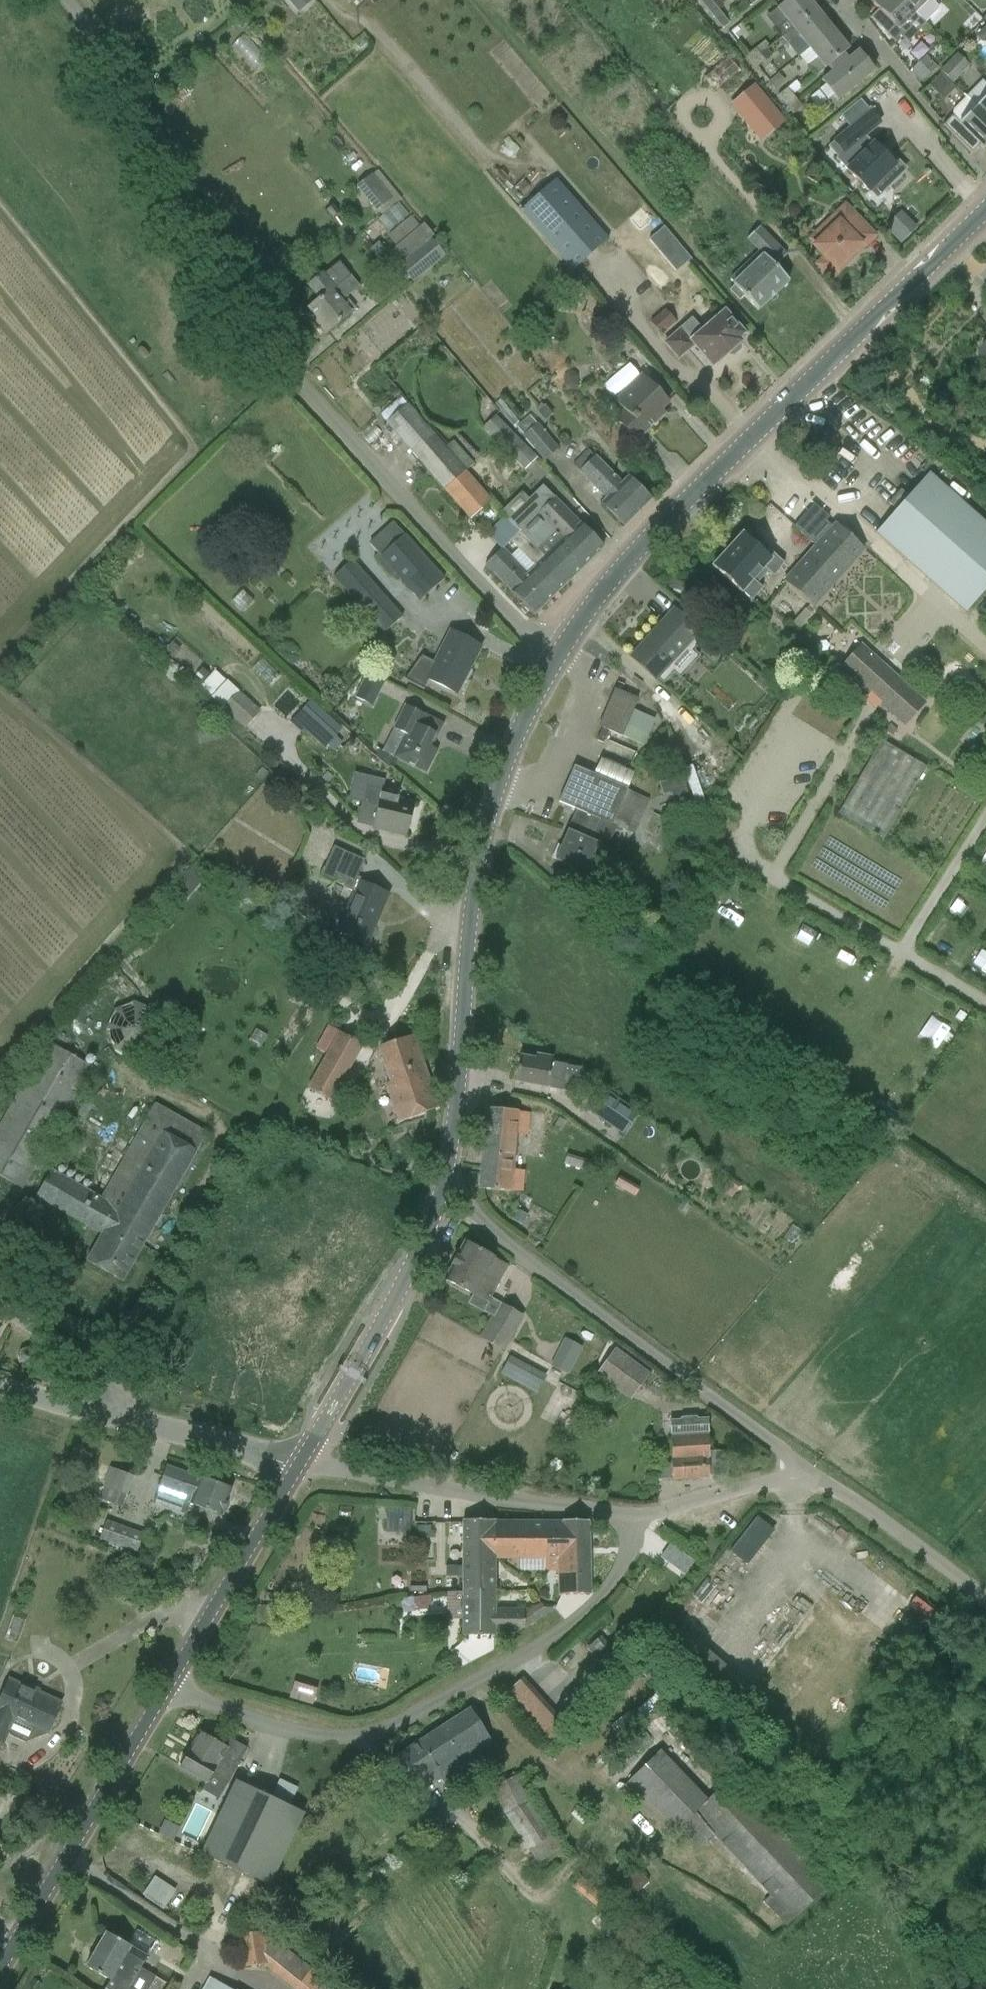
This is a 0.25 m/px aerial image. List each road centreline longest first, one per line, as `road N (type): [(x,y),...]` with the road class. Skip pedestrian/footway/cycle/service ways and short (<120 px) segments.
road 1 (unclassified): [(559,655),(527,635),(278,368),(127,89),(64,0)]
road 2 (tertiary): [(559,655),(633,556),(985,207)]
road 3 (tertiary): [(0,1969),(298,1467)]
road 4 (tertiary): [(443,1190),(486,831),(514,742),(559,655)]
road 5 (unclassified): [(809,1475),(443,1190)]
road 6 (unclassified): [(632,1517),(298,1467)]
road 7 (tertiary): [(298,1467),(419,1250),(443,1190)]
road 8 (unclassified): [(809,1475),(892,1527),(985,1603)]
road 9 (unclassified): [(134,1425),(133,1404),(0,1309)]
road 10 (unclassified): [(632,1517),(809,1475)]
road 11 (unclassified): [(298,1467),(134,1425)]
road 12 (unclassified): [(134,1425),(0,1389)]

